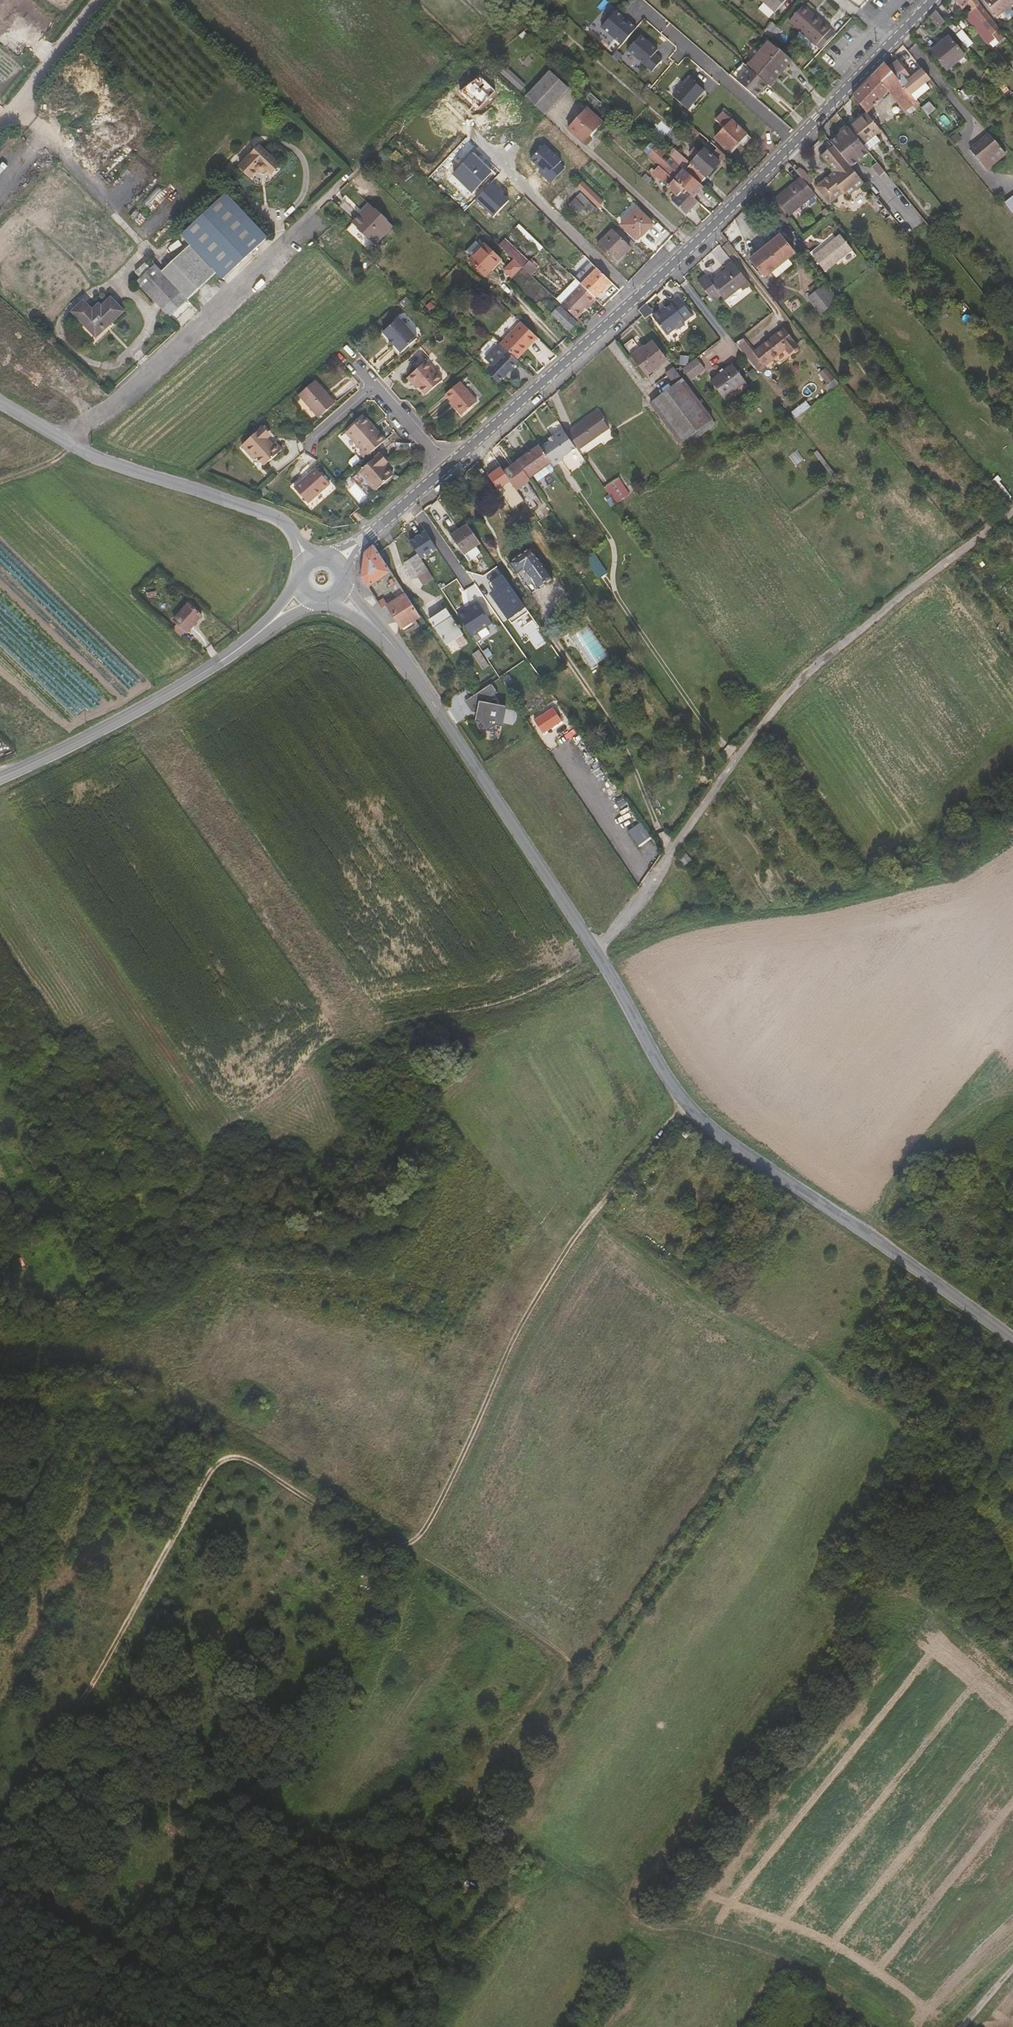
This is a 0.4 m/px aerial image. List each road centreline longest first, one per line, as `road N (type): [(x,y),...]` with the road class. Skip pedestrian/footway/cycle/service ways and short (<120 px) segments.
road 1 (track): [(688,1106),(571,1247),(408,1558),(239,1444),(170,1531),(73,1711),(0,1815)]
road 2 (tertiary): [(340,595),(430,697),(688,1106),(739,1156),(1012,1350)]
road 3 (track): [(1012,514),(782,697),(576,976),(524,1007),(331,1048)]
road 4 (track): [(408,1558),(555,1666),(470,1778),(481,1825),(560,1863),(649,1923),(781,1956),(873,2026)]
road 5 (residential): [(932,0),(719,219),(447,468)]
road 6 (secondary): [(0,782),(47,764),(190,682),(303,594)]
road 7 (unclassified): [(0,404),(106,462),(273,515),(295,533),(307,559)]
road 8 (unclassified): [(100,0),(0,120)]
road 9 (residential): [(447,468),(337,560)]
road 10 (residential): [(354,364),(447,468)]

